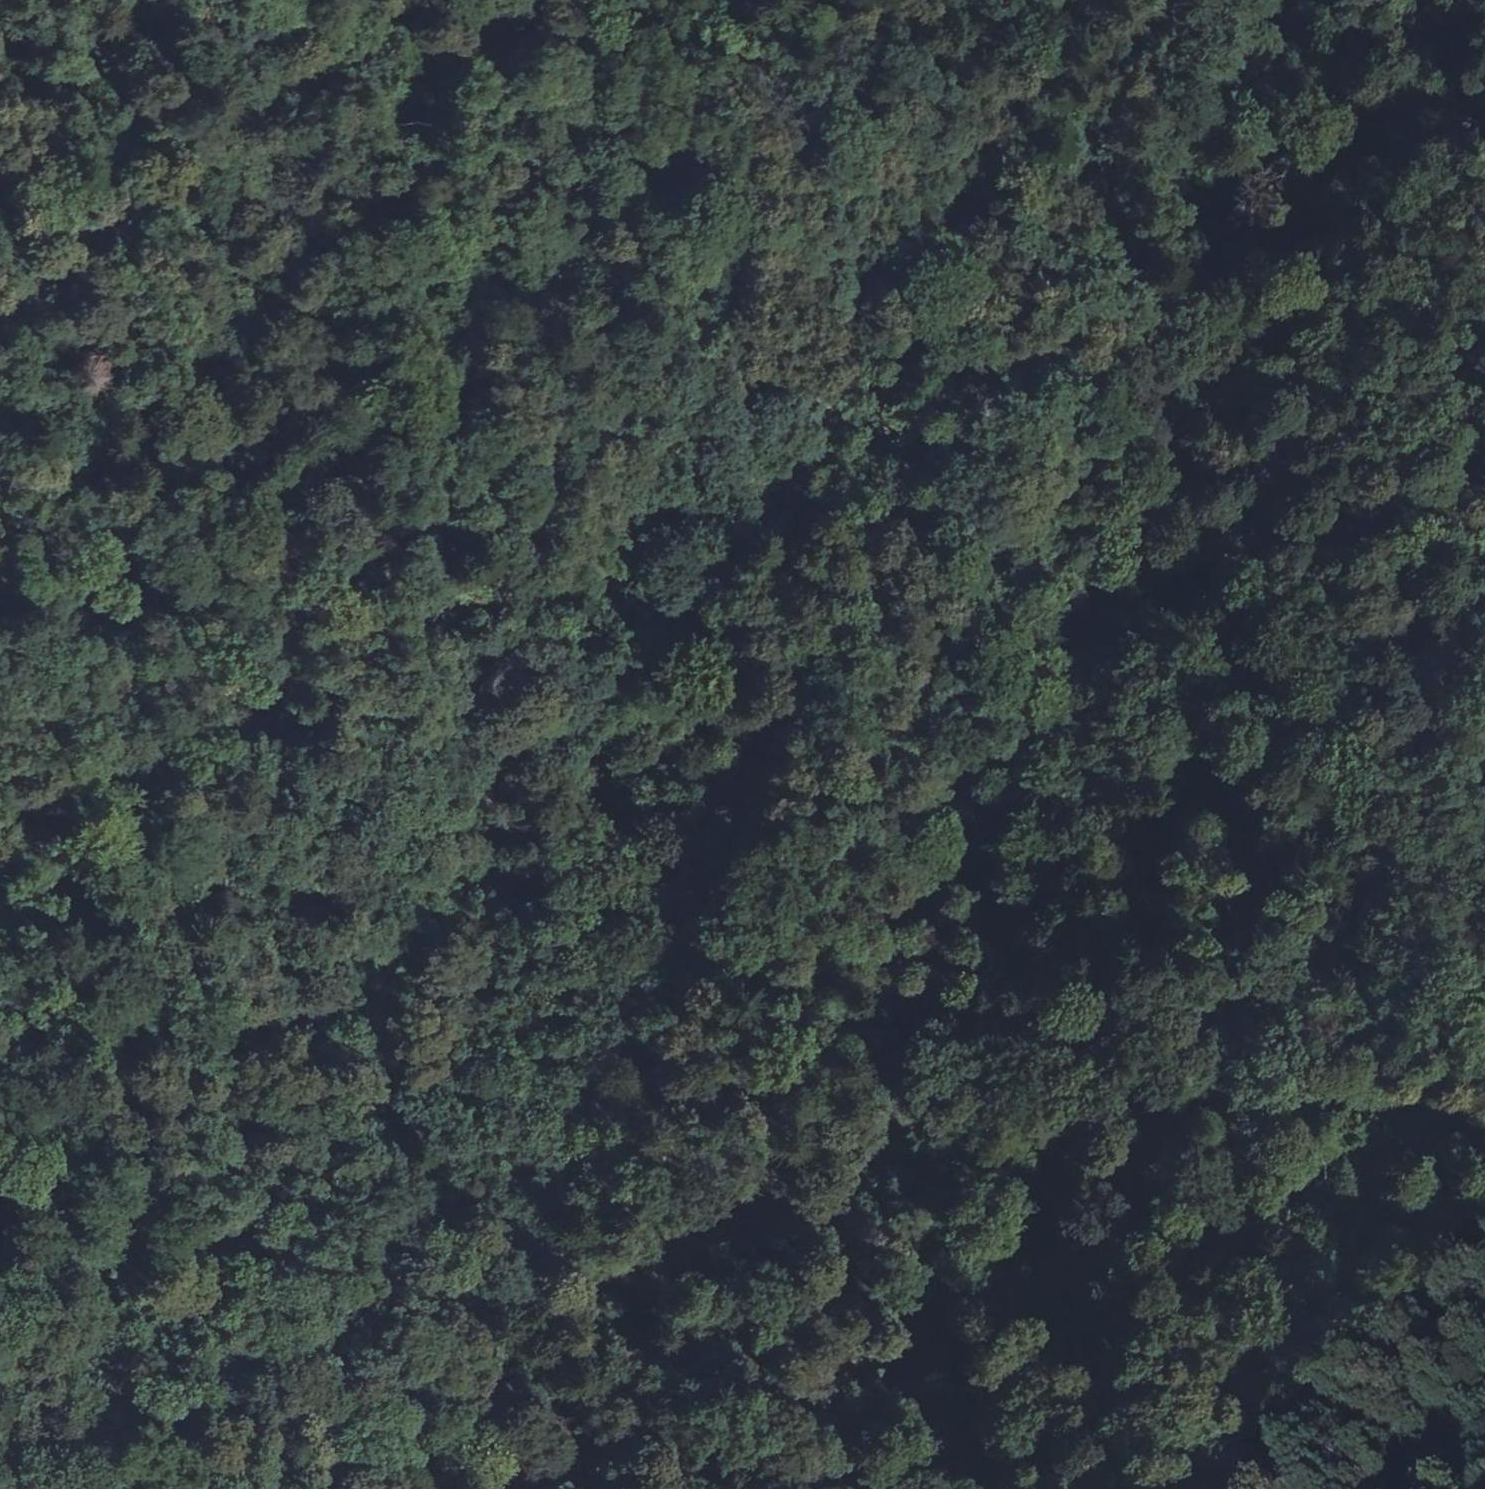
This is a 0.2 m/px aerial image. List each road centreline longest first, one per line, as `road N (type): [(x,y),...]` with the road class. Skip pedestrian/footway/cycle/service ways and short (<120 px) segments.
road 1 (track): [(443,0),(516,97),(749,272),(780,358),(802,393),(841,437),(945,501),(977,606),(1000,643),(1031,666),(1090,664),(1291,554),(1434,519),(1484,522)]
road 2 (track): [(417,1488),(187,1330),(0,1214)]
road 3 (track): [(1484,1131),(1295,1098)]

